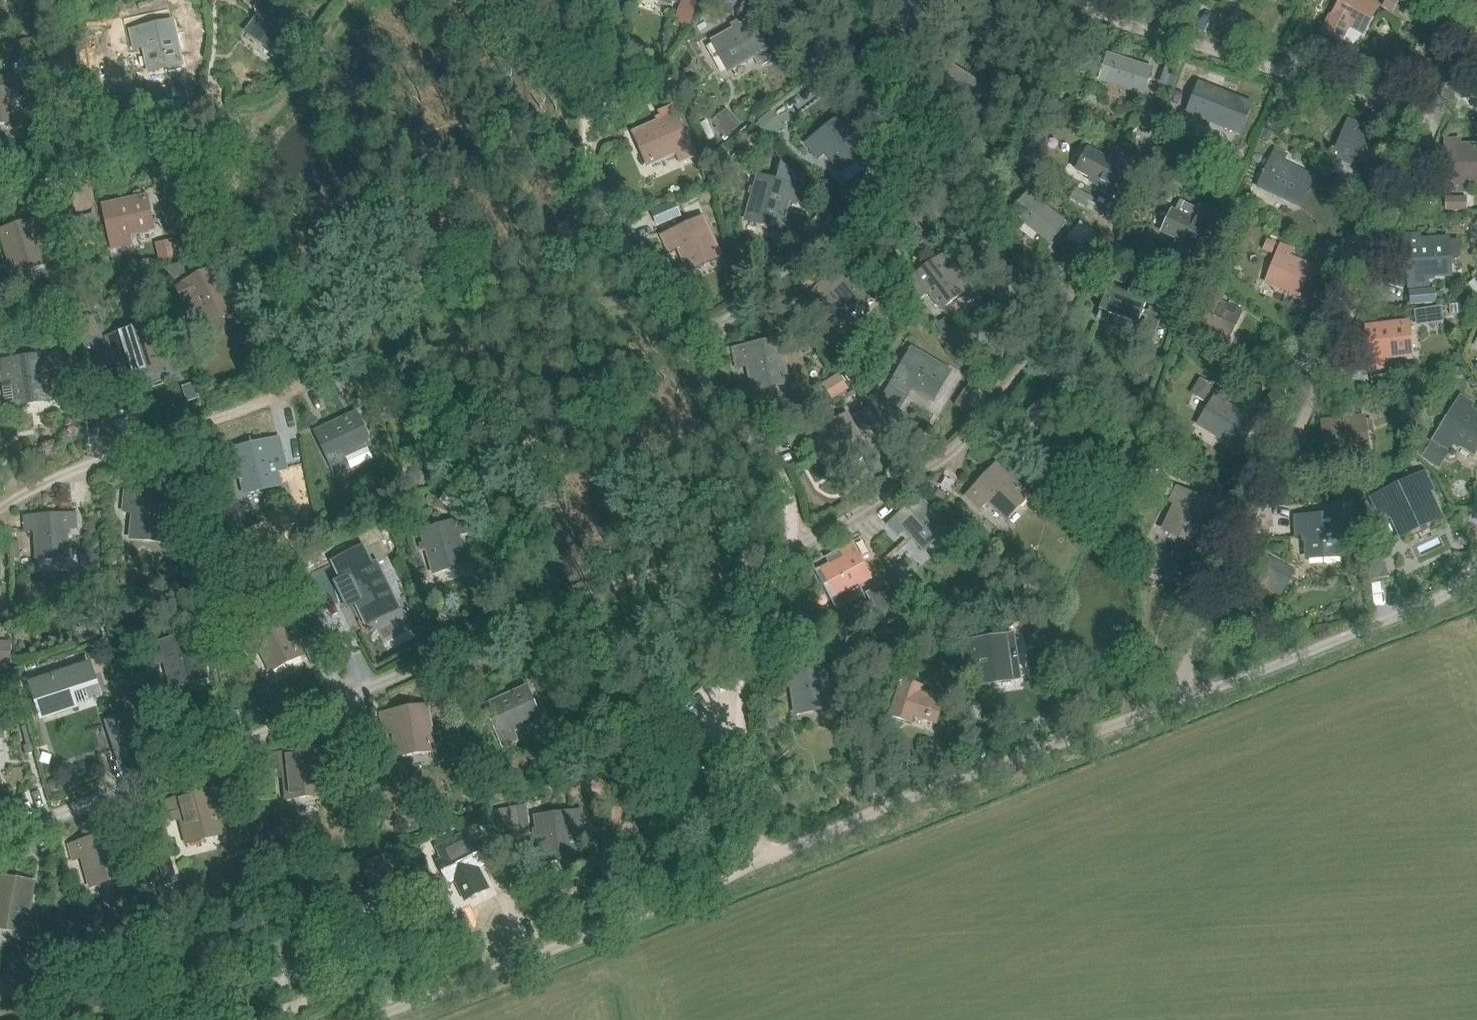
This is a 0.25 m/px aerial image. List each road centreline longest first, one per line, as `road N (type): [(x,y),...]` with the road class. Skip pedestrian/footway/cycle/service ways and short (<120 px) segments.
road 1 (residential): [(0,841),(548,599),(519,523),(485,474)]
road 2 (residential): [(1176,704),(1435,121)]
road 3 (residential): [(760,858),(1176,704)]
road 4 (residential): [(367,1019),(760,858)]
road 5 (residential): [(1435,121),(1049,0)]
road 6 (residential): [(0,504),(355,353)]
road 7 (residential): [(688,332),(587,162),(601,0)]
road 8 (residential): [(760,858),(737,721),(748,663),(800,534)]
road 9 (residential): [(1176,704),(1447,596),(1476,563)]
road 10 (residential): [(800,534),(823,532),(924,481),(969,446),(1059,341)]
road 11 (residential): [(964,232),(764,0)]
road 12 (residential): [(688,332),(833,238),(866,230),(964,232)]
road 13 (residential): [(1059,341),(1161,120)]
road 14 (residential): [(800,534),(765,457),(688,332)]
road 15 (residential): [(76,166),(191,124),(258,119)]
road 16 (residential): [(76,166),(47,0)]
road 17 (residential): [(1059,341),(964,232)]

